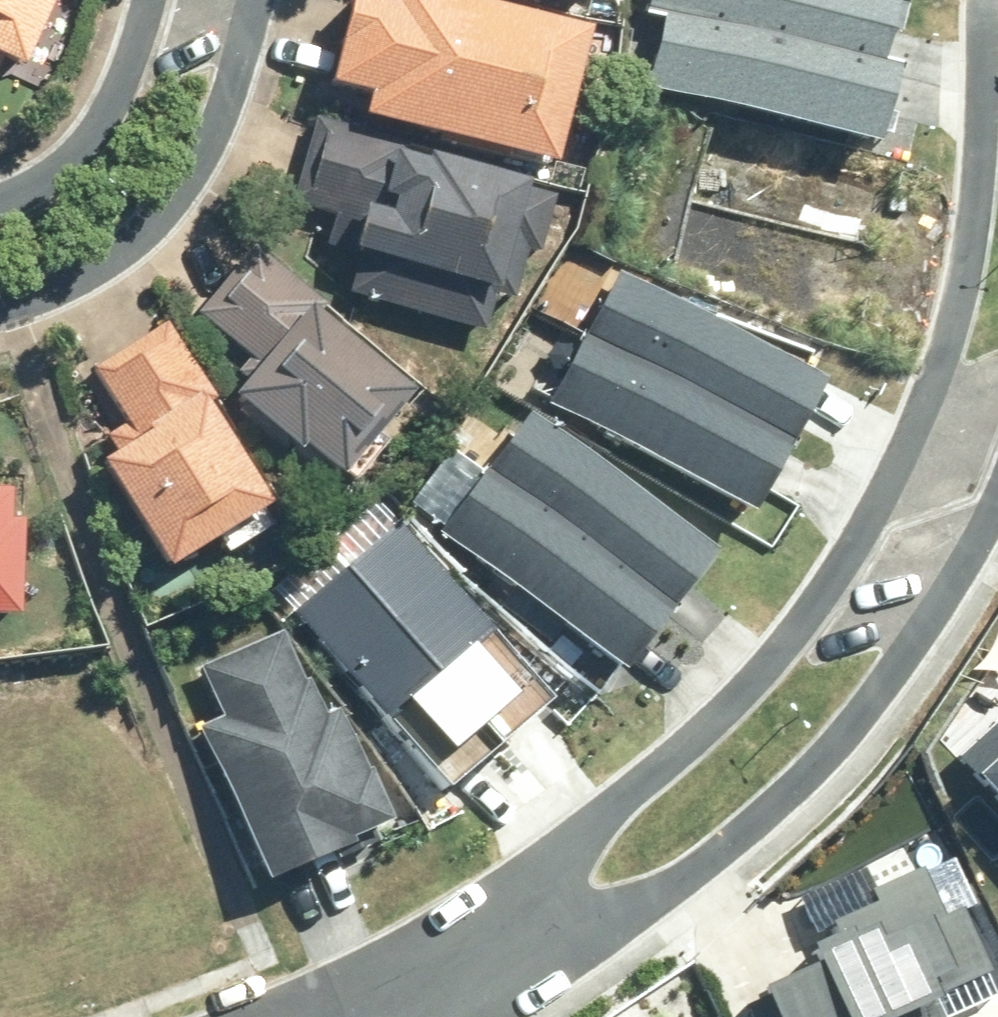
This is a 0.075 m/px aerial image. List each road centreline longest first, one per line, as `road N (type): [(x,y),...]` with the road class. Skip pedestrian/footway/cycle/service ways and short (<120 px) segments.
road 1 (residential): [(525,918),(617,808),(715,723),(809,615),(931,393),(967,279),(980,170),(986,0)]
road 2 (residential): [(997,494),(979,542),(930,617),(770,800),(680,880),(598,915),(525,918)]
road 3 (residential): [(250,0),(208,146),(146,230),(97,268),(0,306)]
road 4 (residential): [(0,198),(51,175),(88,143),(115,102),(143,0)]
road 5 (residential): [(525,918),(422,1003)]

